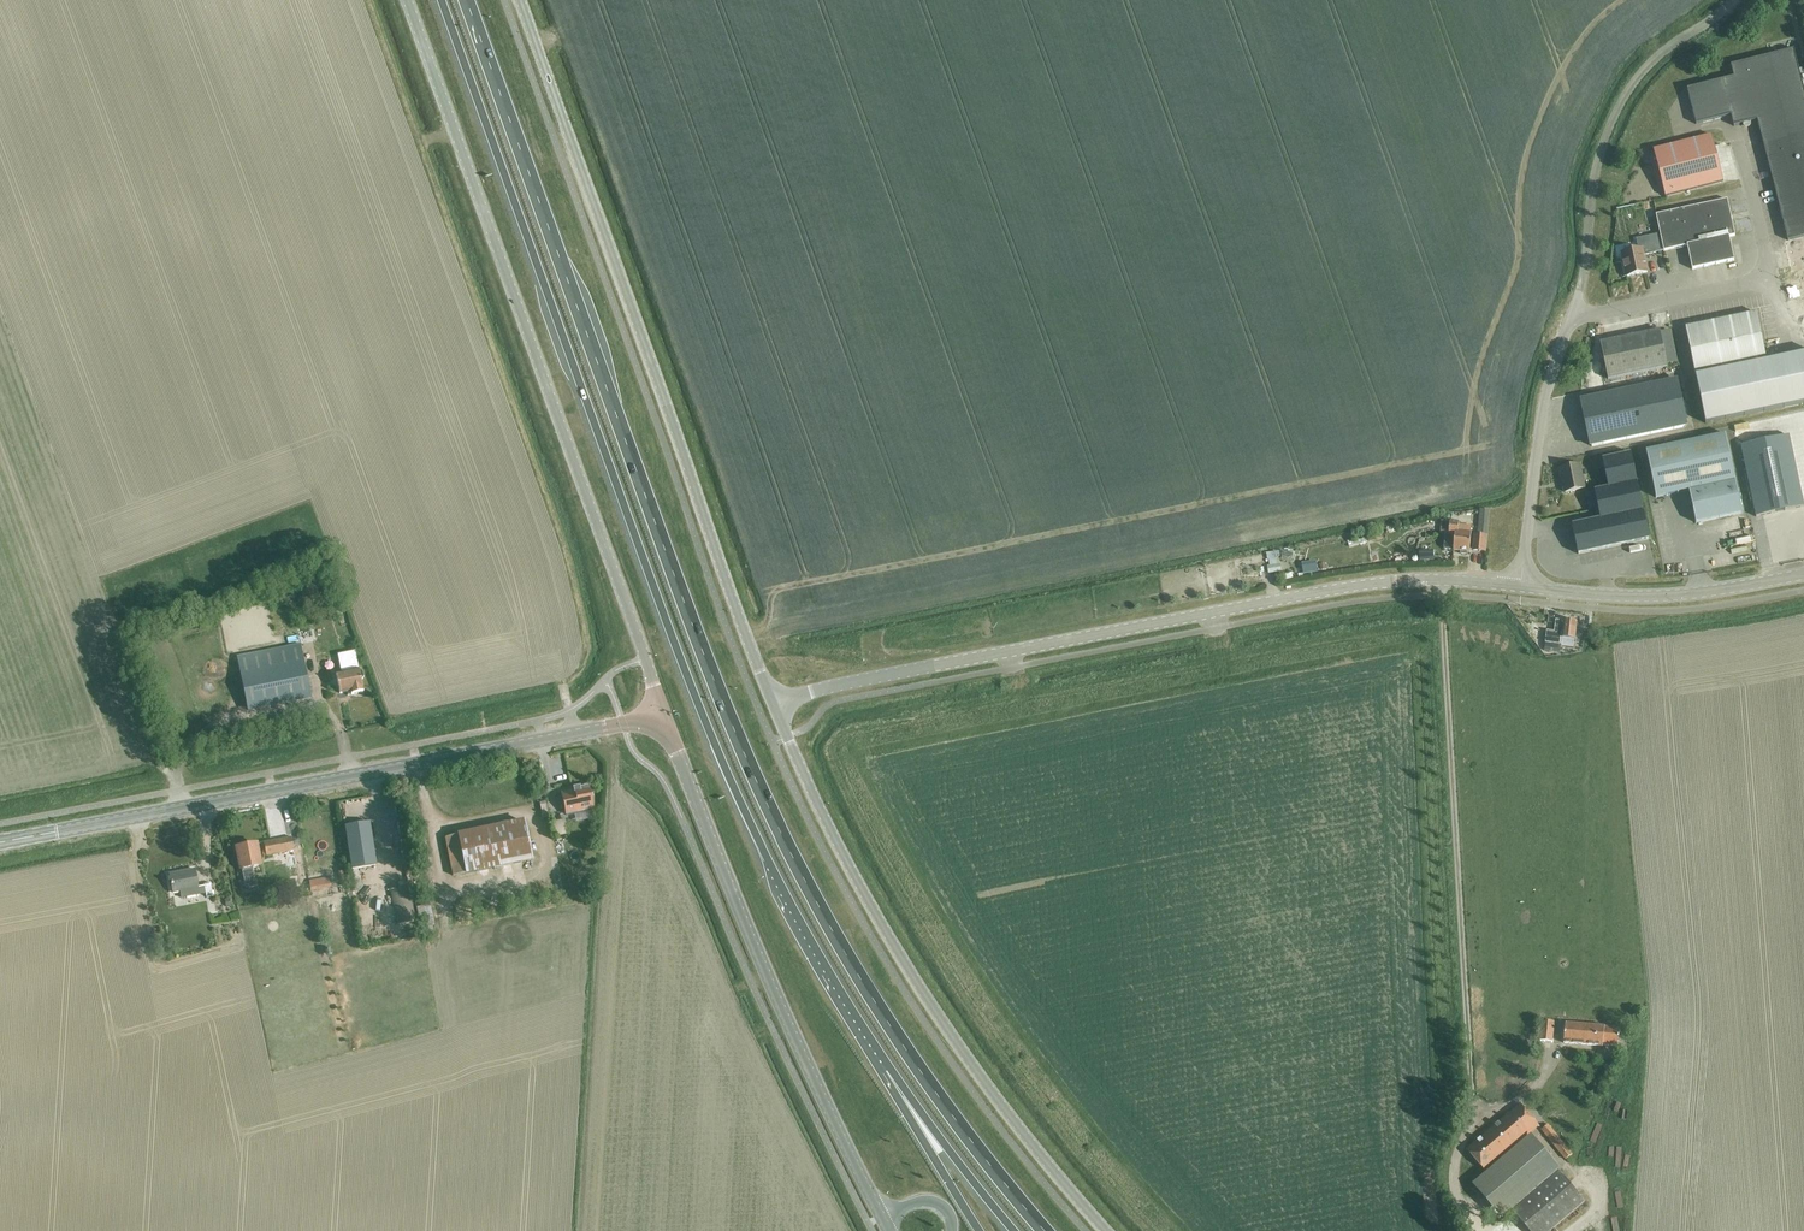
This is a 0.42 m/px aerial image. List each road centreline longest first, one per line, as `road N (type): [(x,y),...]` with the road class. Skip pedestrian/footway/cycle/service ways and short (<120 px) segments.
road 1 (trunk): [(1045,1230),(908,1053),(767,806),(675,578),(466,0)]
road 2 (trunk): [(441,0),(709,732),(781,894),(881,1063)]
road 3 (unclassified): [(408,0),(662,716)]
road 4 (tertiary): [(774,706),(852,682),(1355,587),(1443,581),(1520,588)]
road 5 (tertiary): [(520,0),(774,706)]
road 6 (secondary): [(0,843),(662,716)]
road 7 (tertiary): [(774,706),(844,857),(931,1004),(1021,1131),(1106,1230)]
road 8 (secondary): [(691,793),(888,1230)]
road 9 (track): [(1579,291),(1595,164),(1623,100),(1668,47),(1734,0)]
road 10 (tertiary): [(1803,576),(1653,599),(1520,588)]
road 11 (unclassified): [(1520,588),(1545,402),(1573,316)]
road 12 (trunk): [(881,1063),(1014,1230)]
road 13 (unclassified): [(1573,316),(1771,279)]
road 14 (trunk): [(881,1063),(960,1200)]
road 15 (unclassified): [(1771,279),(1739,149)]

